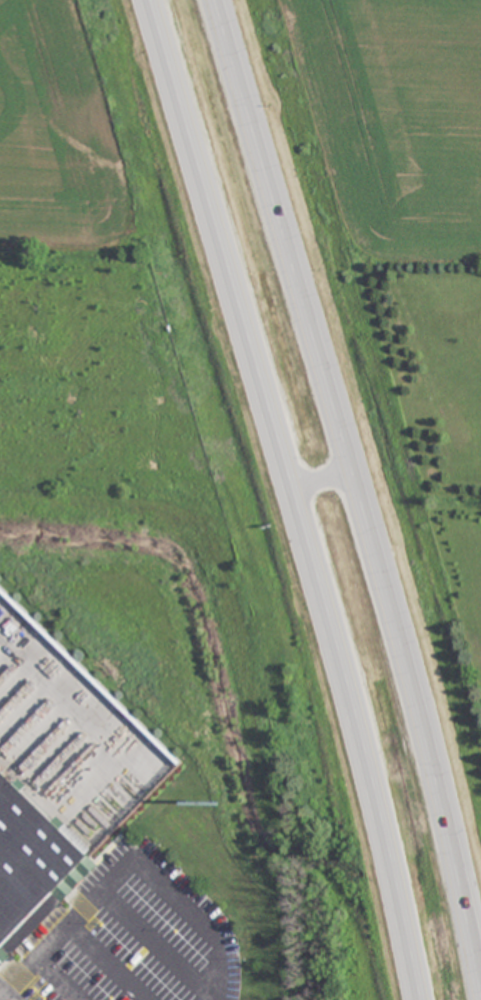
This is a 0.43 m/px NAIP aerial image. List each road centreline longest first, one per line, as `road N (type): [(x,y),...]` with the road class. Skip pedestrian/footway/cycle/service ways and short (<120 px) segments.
road 1 (motorway): [(150,0),(365,748),(422,999)]
road 2 (motorway): [(480,971),(433,742),(220,0)]
road 3 (residential): [(0,436),(88,439),(116,418),(106,355),(79,286),(0,283)]

